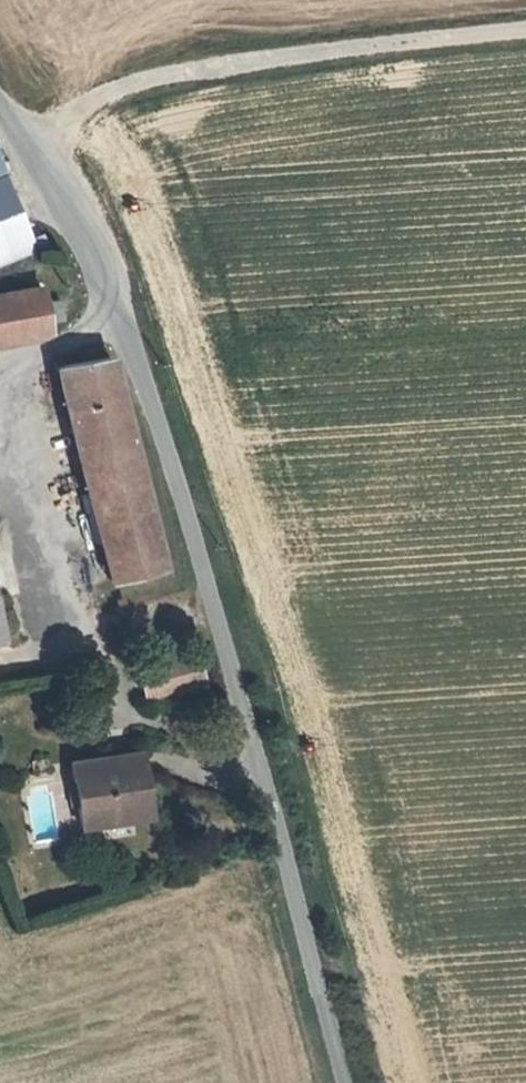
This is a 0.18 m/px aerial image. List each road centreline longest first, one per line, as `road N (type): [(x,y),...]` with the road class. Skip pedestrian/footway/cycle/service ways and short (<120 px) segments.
road 1 (residential): [(0,107),(101,284),(195,481),(356,1082)]
road 2 (track): [(26,147),(121,83),(197,58),(525,31)]

